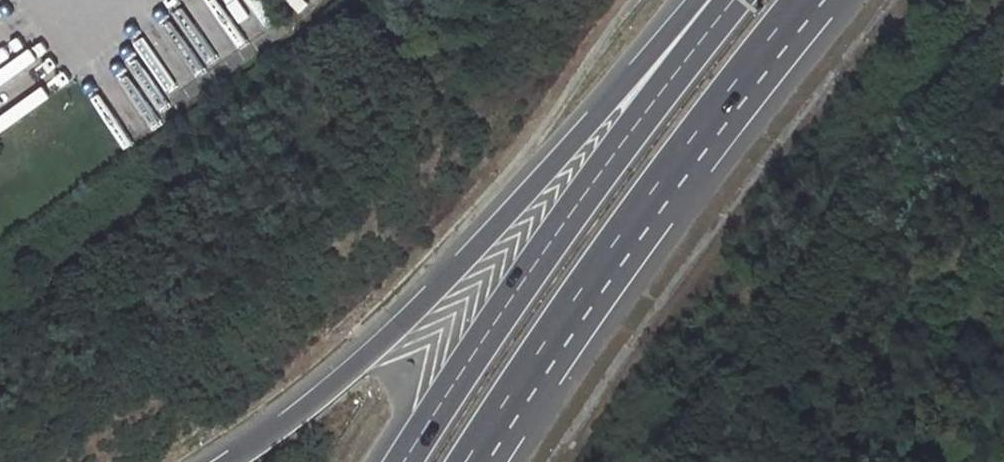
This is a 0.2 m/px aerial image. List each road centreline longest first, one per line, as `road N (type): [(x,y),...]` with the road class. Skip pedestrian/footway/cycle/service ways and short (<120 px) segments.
road 1 (trunk): [(695,0),(519,197),(307,412),(232,461)]
road 2 (motorway): [(464,461),(624,227),(798,0)]
road 3 (motorway): [(734,0),(578,200),(404,461)]

